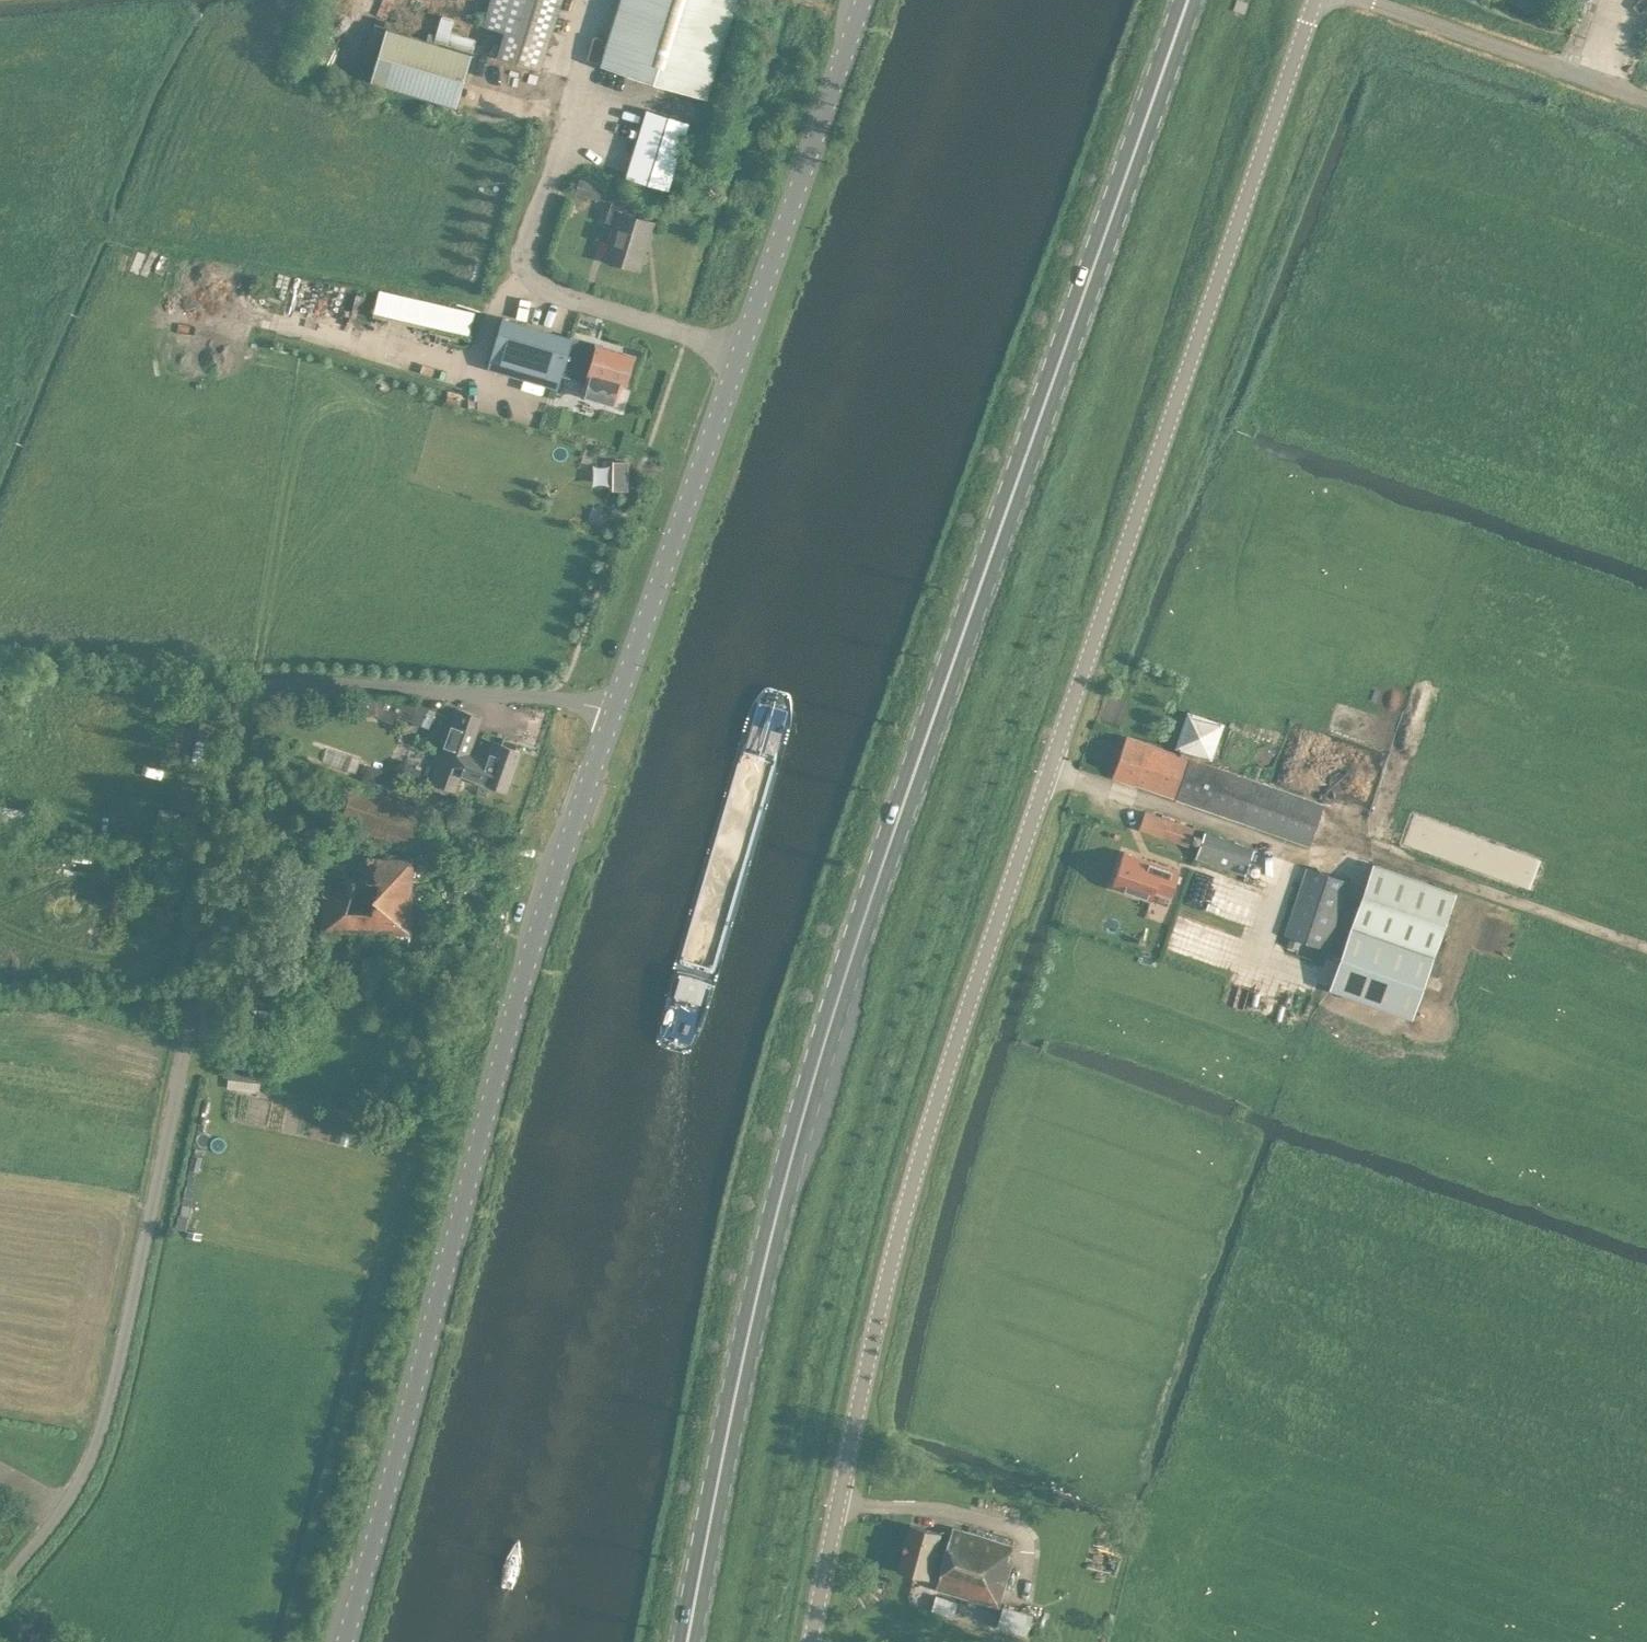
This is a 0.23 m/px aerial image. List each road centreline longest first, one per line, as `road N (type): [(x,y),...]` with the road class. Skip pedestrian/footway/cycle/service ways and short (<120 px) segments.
road 1 (unclassified): [(809,1641),(932,1107),(1315,0)]
road 2 (primary): [(687,1641),(752,1315),(847,961),(1186,0)]
road 3 (unclassified): [(0,1581),(63,1505),(98,1439),(249,722),(265,690),(285,678),(612,702)]
road 4 (tertiary): [(342,1641),(477,1128),(612,702)]
road 5 (tertiary): [(612,702),(861,0)]
road 6 (track): [(1646,947),(1388,857),(1324,859)]
road 7 (unclassified): [(1646,98),(1368,0)]

